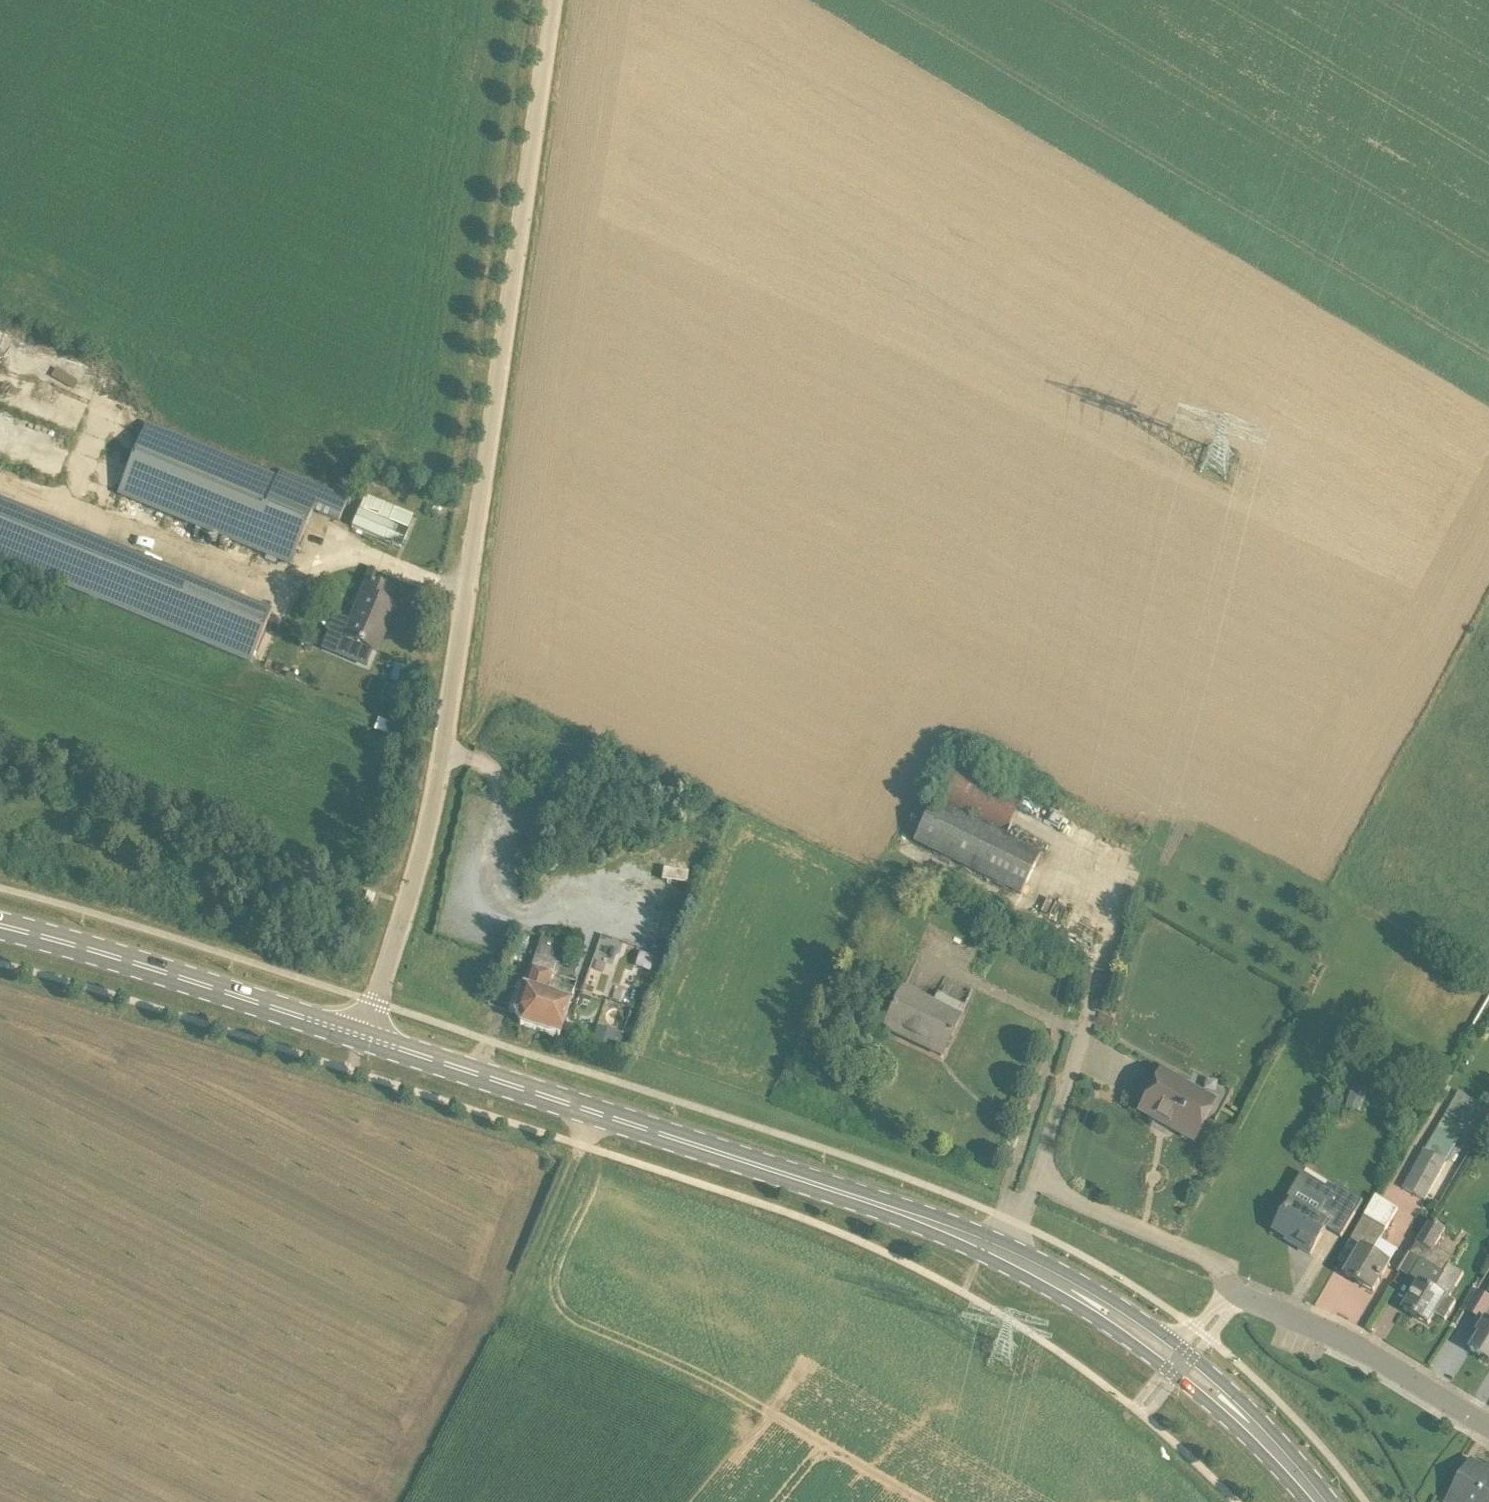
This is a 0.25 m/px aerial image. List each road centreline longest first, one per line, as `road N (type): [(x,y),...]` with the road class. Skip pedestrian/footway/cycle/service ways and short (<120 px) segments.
road 1 (unclassified): [(364,1037),(418,861),(450,719),(551,0)]
road 2 (primary): [(1174,1360),(1080,1295),(970,1241),(364,1037)]
road 3 (primary): [(364,1037),(0,926)]
road 4 (residential): [(1488,1431),(1330,1333),(1253,1302),(1215,1309),(1174,1360)]
road 5 (primary): [(1321,1501),(1255,1430),(1174,1360)]

